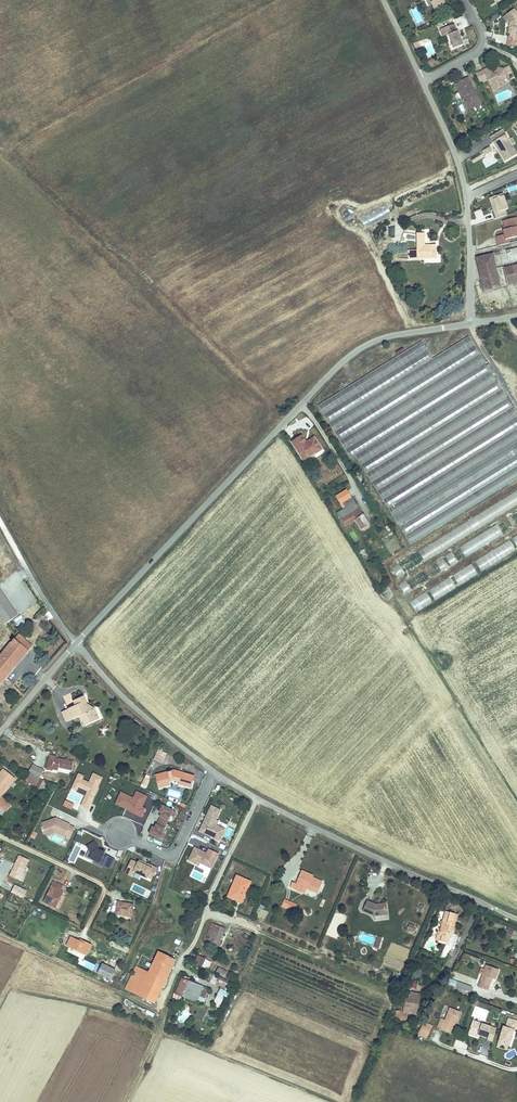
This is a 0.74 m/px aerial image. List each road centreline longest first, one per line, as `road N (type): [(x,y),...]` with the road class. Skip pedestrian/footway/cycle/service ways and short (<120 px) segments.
road 1 (unclassified): [(471,326),(366,343),(74,642)]
road 2 (unclassified): [(516,919),(258,798)]
road 3 (residential): [(258,798),(164,998)]
road 4 (unclassified): [(215,771),(120,694),(74,642)]
road 5 (track): [(0,935),(146,1005),(164,998)]
road 6 (residential): [(215,771),(175,859),(120,833)]
road 7 (track): [(0,520),(74,642)]
road 8 (unclassified): [(465,195),(471,326)]
road 9 (unclassified): [(422,81),(465,195)]

